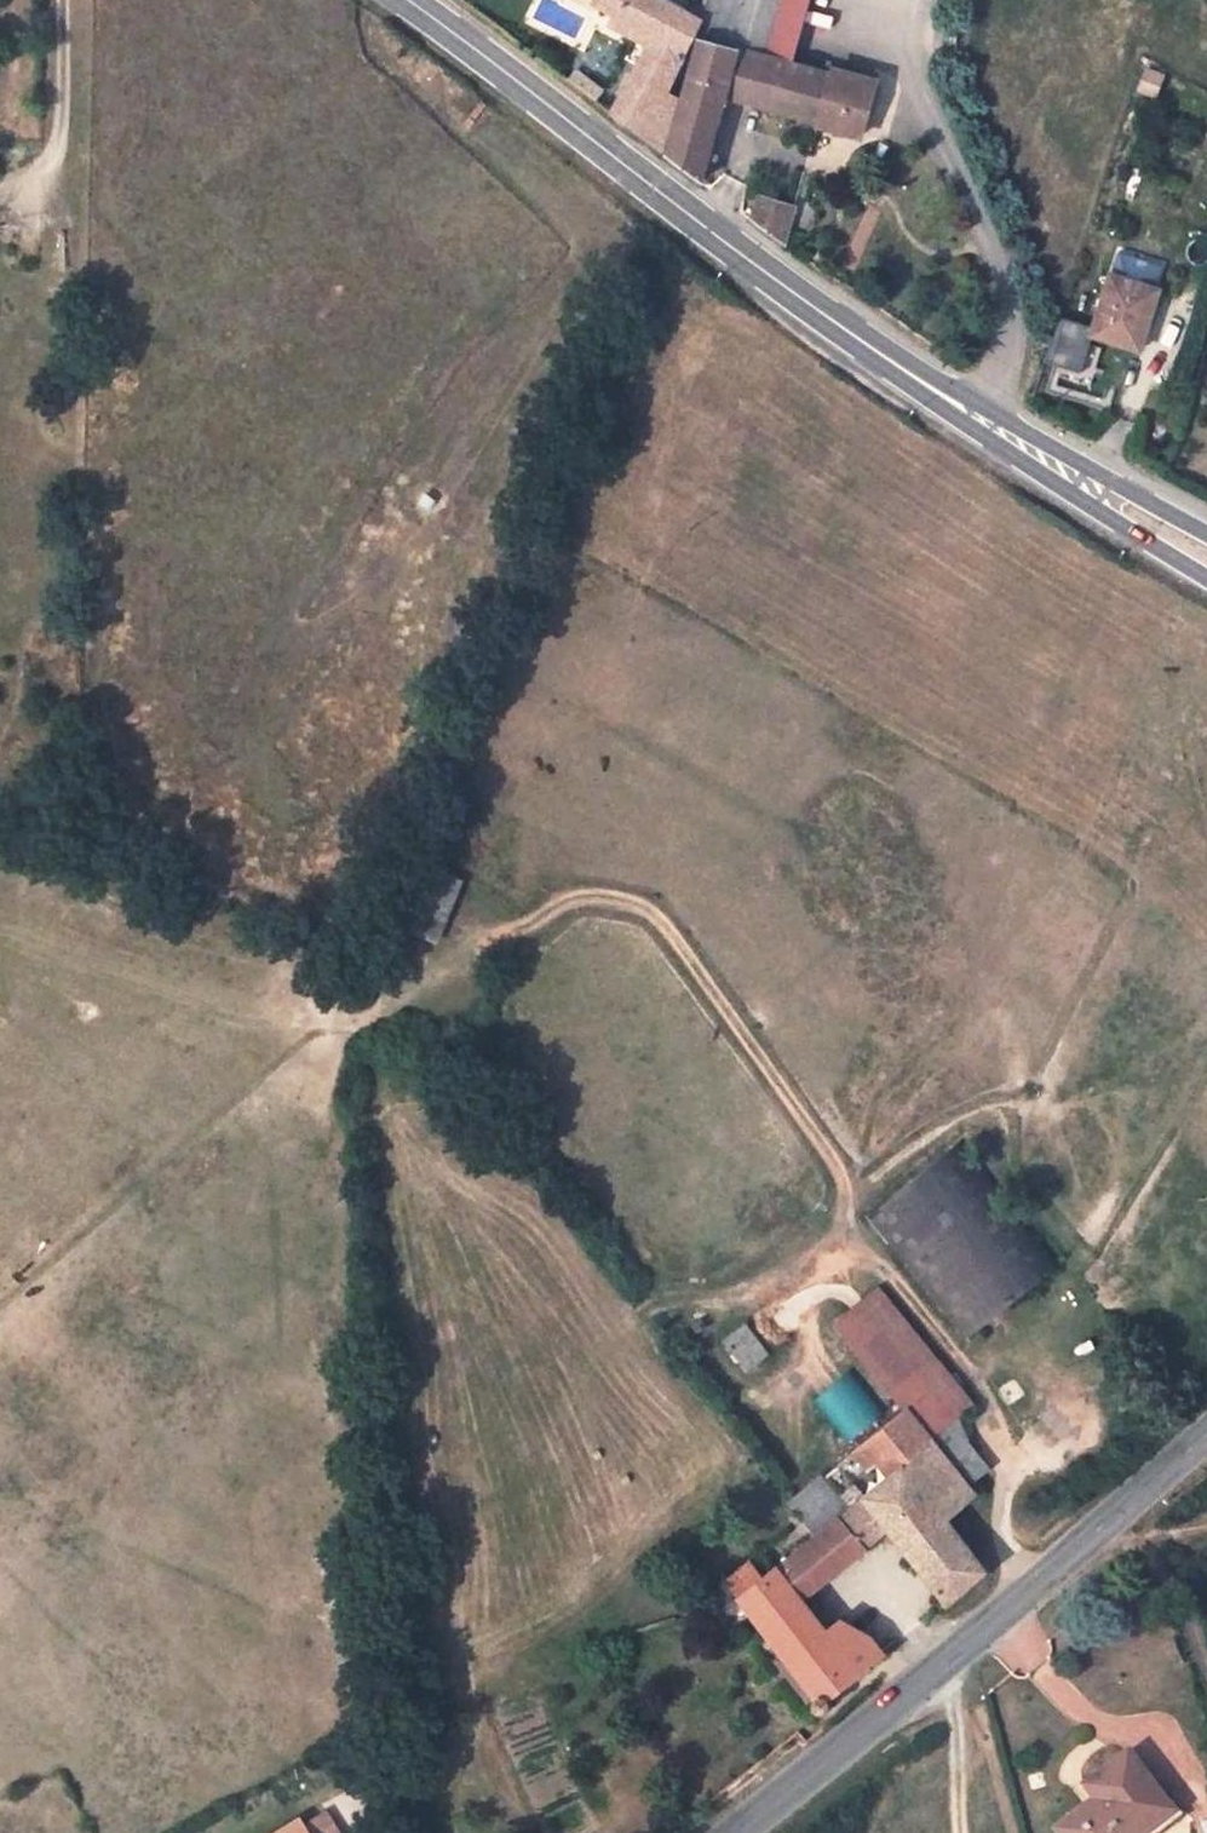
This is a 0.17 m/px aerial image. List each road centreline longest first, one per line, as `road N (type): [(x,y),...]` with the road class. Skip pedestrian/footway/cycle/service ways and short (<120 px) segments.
road 1 (secondary): [(413,0),(730,243),(1091,495),(1206,556)]
road 2 (tertiary): [(759,1832),(1206,1464)]
road 3 (track): [(963,1832),(953,1674)]

